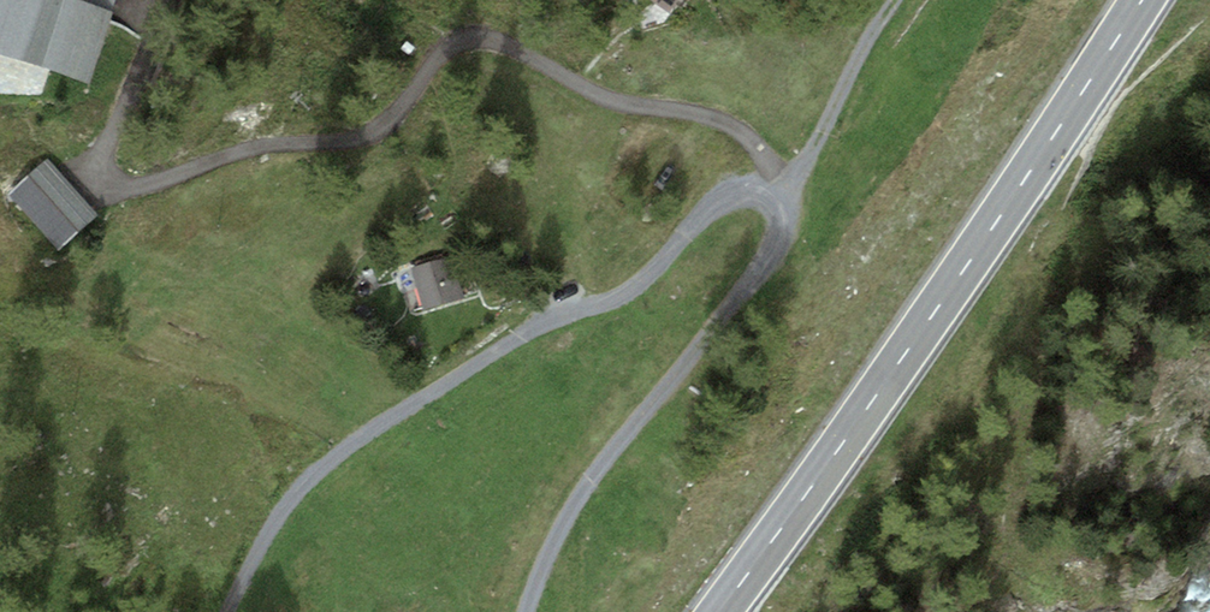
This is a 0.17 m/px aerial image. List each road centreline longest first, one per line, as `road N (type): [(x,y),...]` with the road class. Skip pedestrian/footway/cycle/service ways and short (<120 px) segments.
road 1 (track): [(152,0),(158,19),(152,51),(97,162),(102,189),(159,181),(237,153),(338,147),(375,132),(458,38),(478,33),(609,101),(723,121),(764,157),(775,183)]
road 2 (primary): [(1143,0),(1006,211),(720,611)]
road 3 (track): [(225,611),(281,509),(343,450),(520,338),(622,297),(716,204),(775,183)]
road 4 (track): [(526,611),(594,476),(767,264),(781,229),(775,183)]
road 5 (track): [(775,183),(802,170),(855,57),(894,0)]

